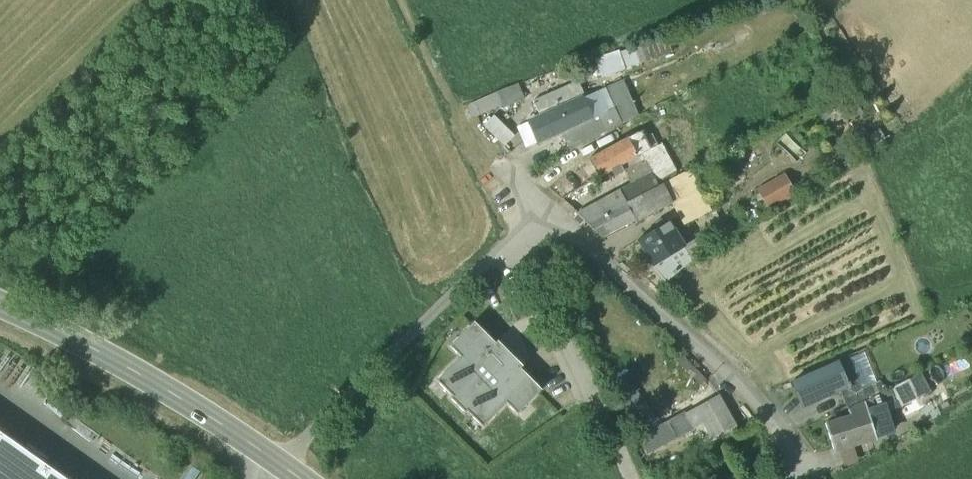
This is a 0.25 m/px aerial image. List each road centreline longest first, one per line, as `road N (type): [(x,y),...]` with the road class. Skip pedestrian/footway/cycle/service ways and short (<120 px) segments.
road 1 (track): [(414,347),(351,161),(282,0)]
road 2 (residential): [(557,222),(774,417),(812,478)]
road 3 (residential): [(279,456),(529,248)]
road 4 (secondary): [(279,456),(75,336),(0,301)]
road 5 (residential): [(529,248),(633,478)]
road 6 (track): [(404,0),(468,128)]
road 7 (residential): [(557,222),(468,128)]

